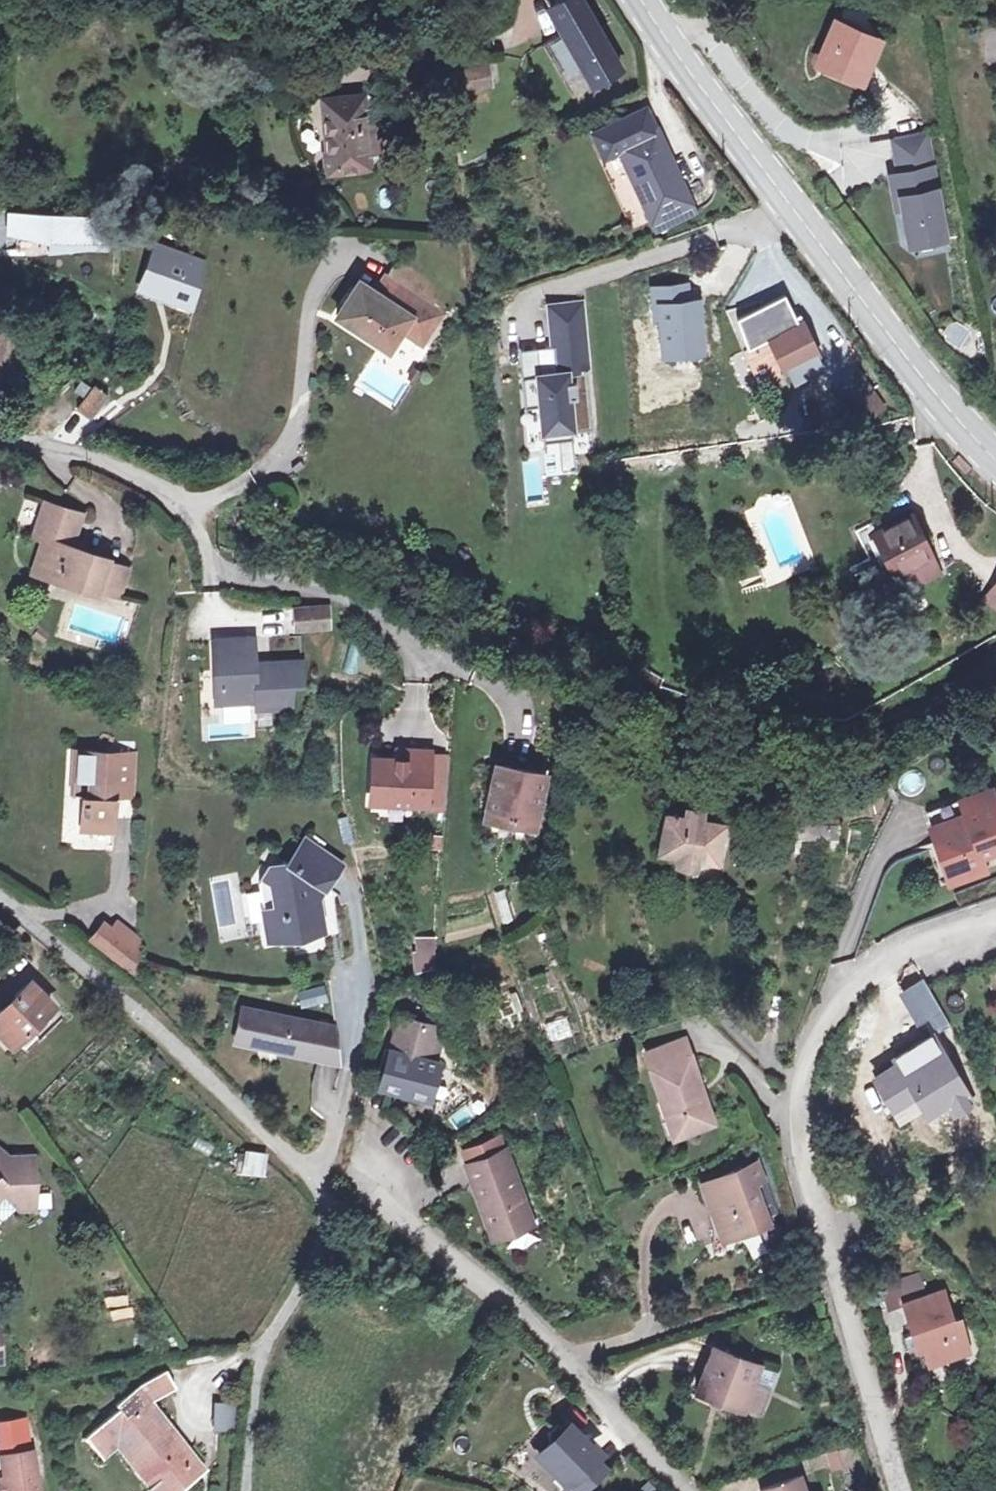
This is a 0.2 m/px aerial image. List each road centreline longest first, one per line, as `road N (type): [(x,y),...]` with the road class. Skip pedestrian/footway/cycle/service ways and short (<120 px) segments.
road 1 (residential): [(0,899),(211,1075),(322,1196),(328,1225),(263,1345),(248,1424),(249,1490)]
road 2 (residential): [(900,1490),(787,1124),(799,1068),(842,987),(902,948),(995,917)]
road 3 (secondary): [(646,0),(694,87),(940,404),(995,461)]
road 4 (residential): [(0,435),(172,488),(195,506),(216,569),(329,591),(436,661)]
road 5 (residential): [(394,1172),(392,1197),(684,1490)]

